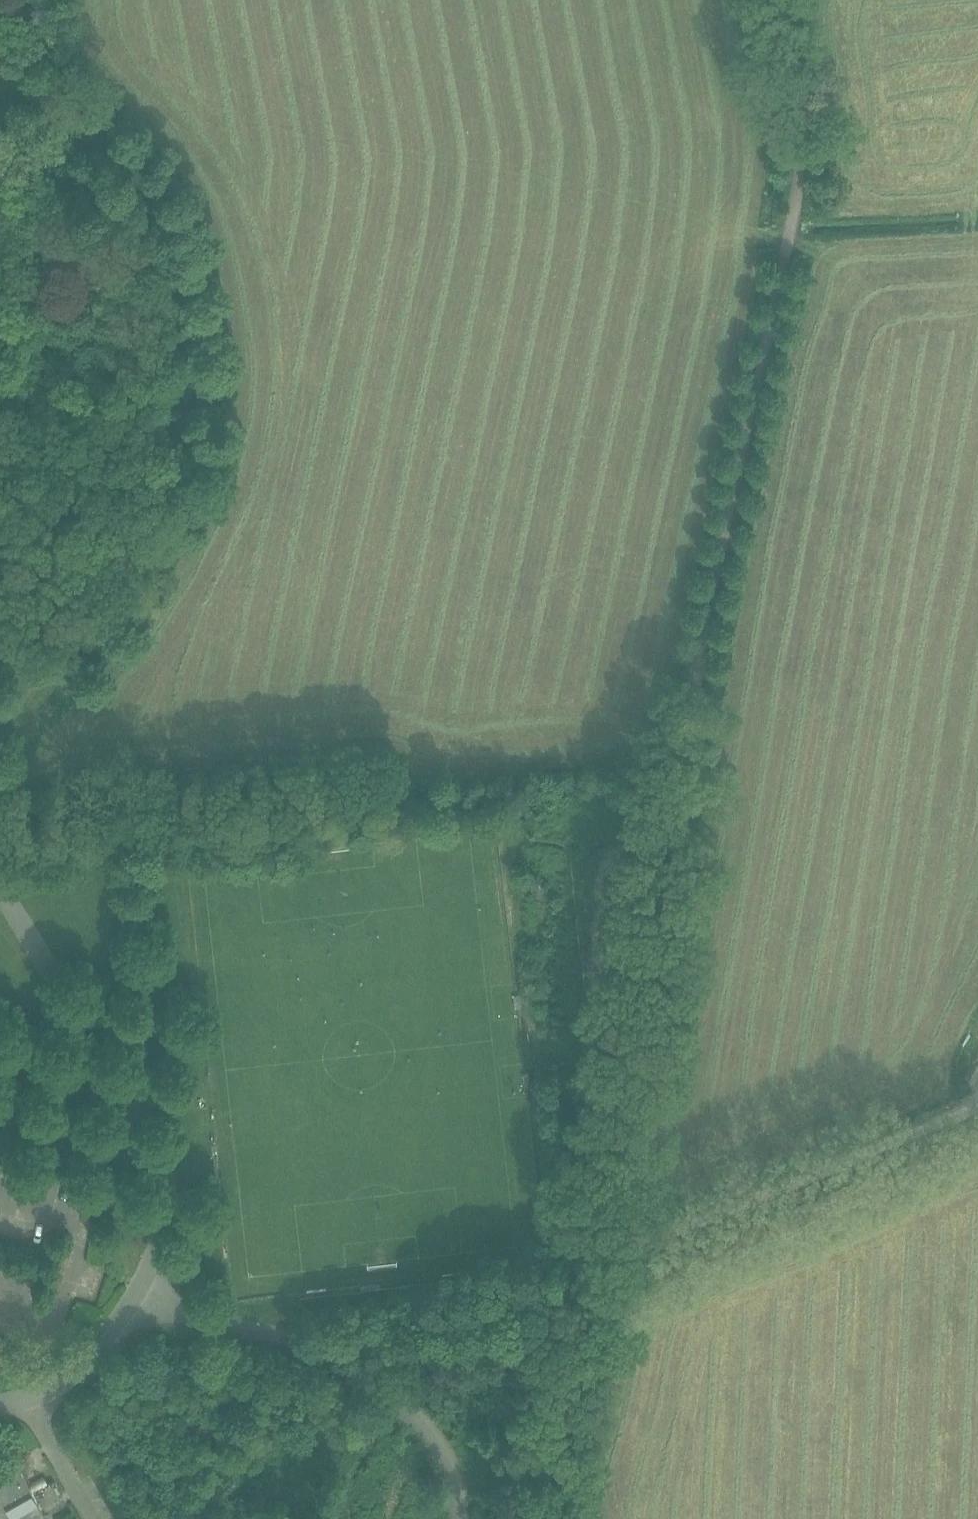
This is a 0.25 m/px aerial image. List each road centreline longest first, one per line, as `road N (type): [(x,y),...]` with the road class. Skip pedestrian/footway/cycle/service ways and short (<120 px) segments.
road 1 (track): [(544,1518),(681,755),(798,186),(796,79),(781,0)]
road 2 (unclassified): [(134,1303),(173,1231),(176,1195),(165,1159),(0,891)]
road 3 (residential): [(134,1303),(308,1346),(386,1389),(425,1428),(456,1484),(462,1518)]
road 4 (track): [(590,1267),(977,1106)]
road 5 (unclassified): [(0,1399),(54,1380),(134,1303)]

